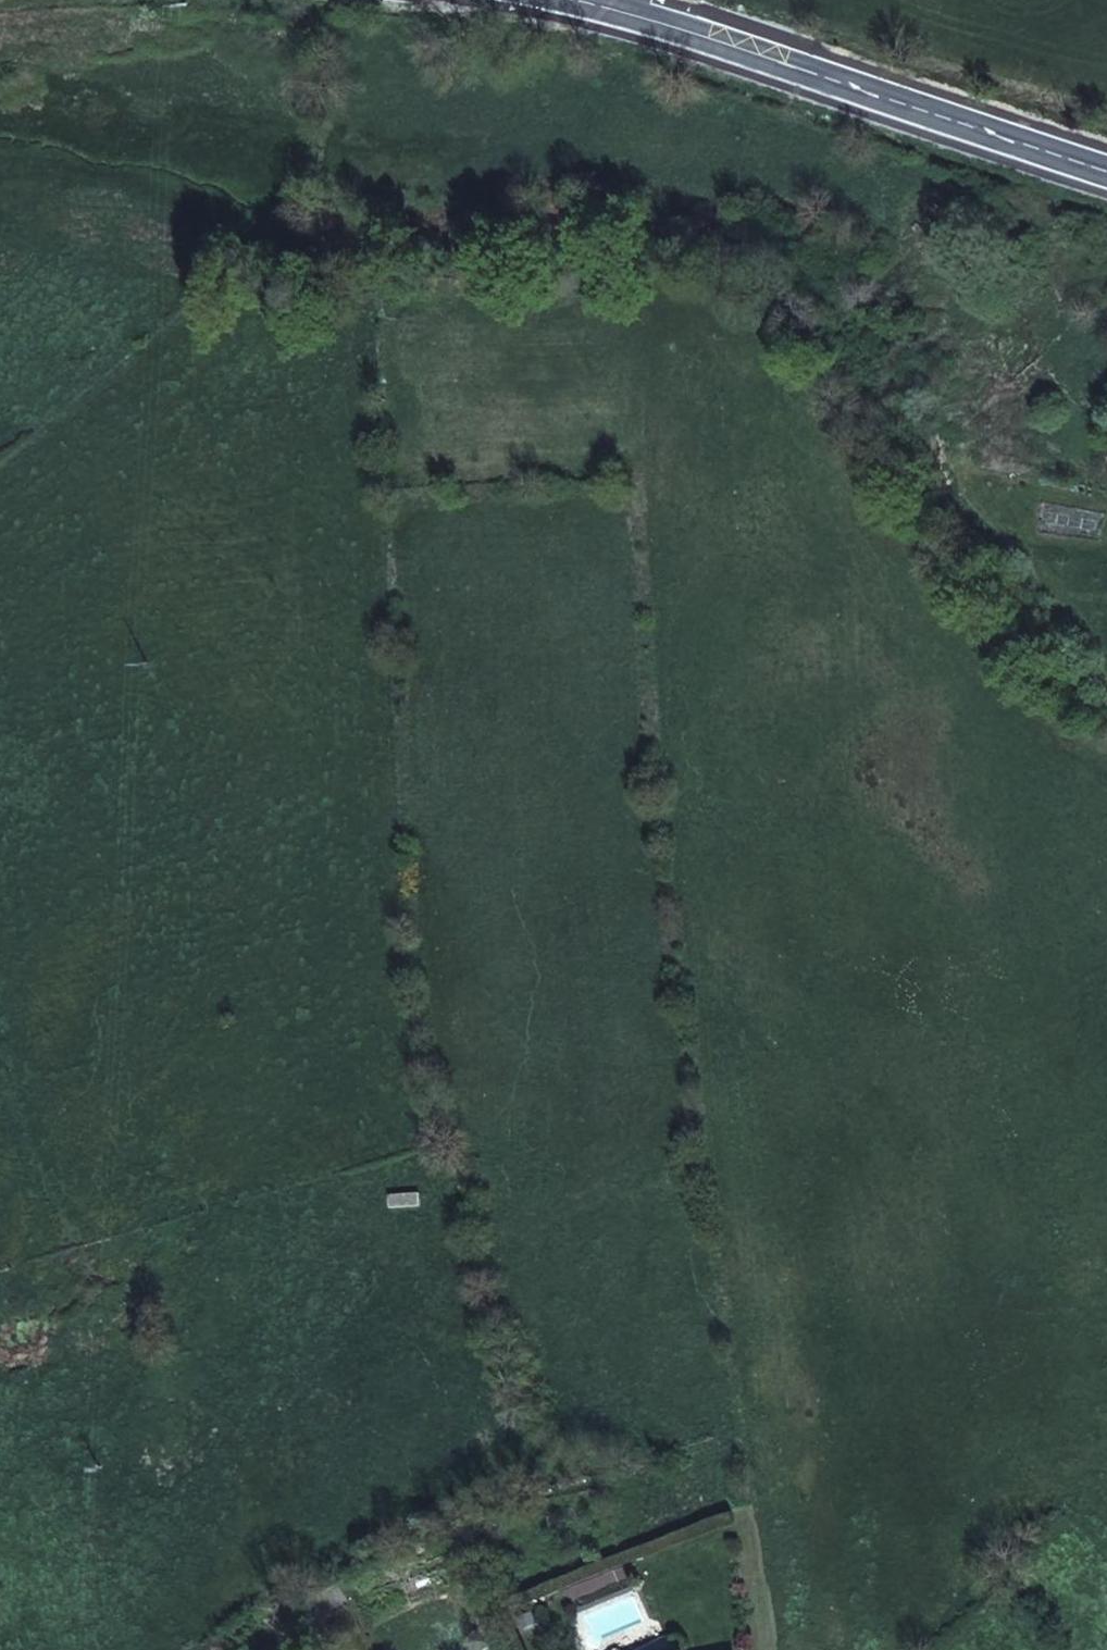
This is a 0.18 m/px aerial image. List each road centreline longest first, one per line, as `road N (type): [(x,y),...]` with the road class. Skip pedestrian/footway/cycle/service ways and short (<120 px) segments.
road 1 (secondary): [(1106,171),(591,0)]

